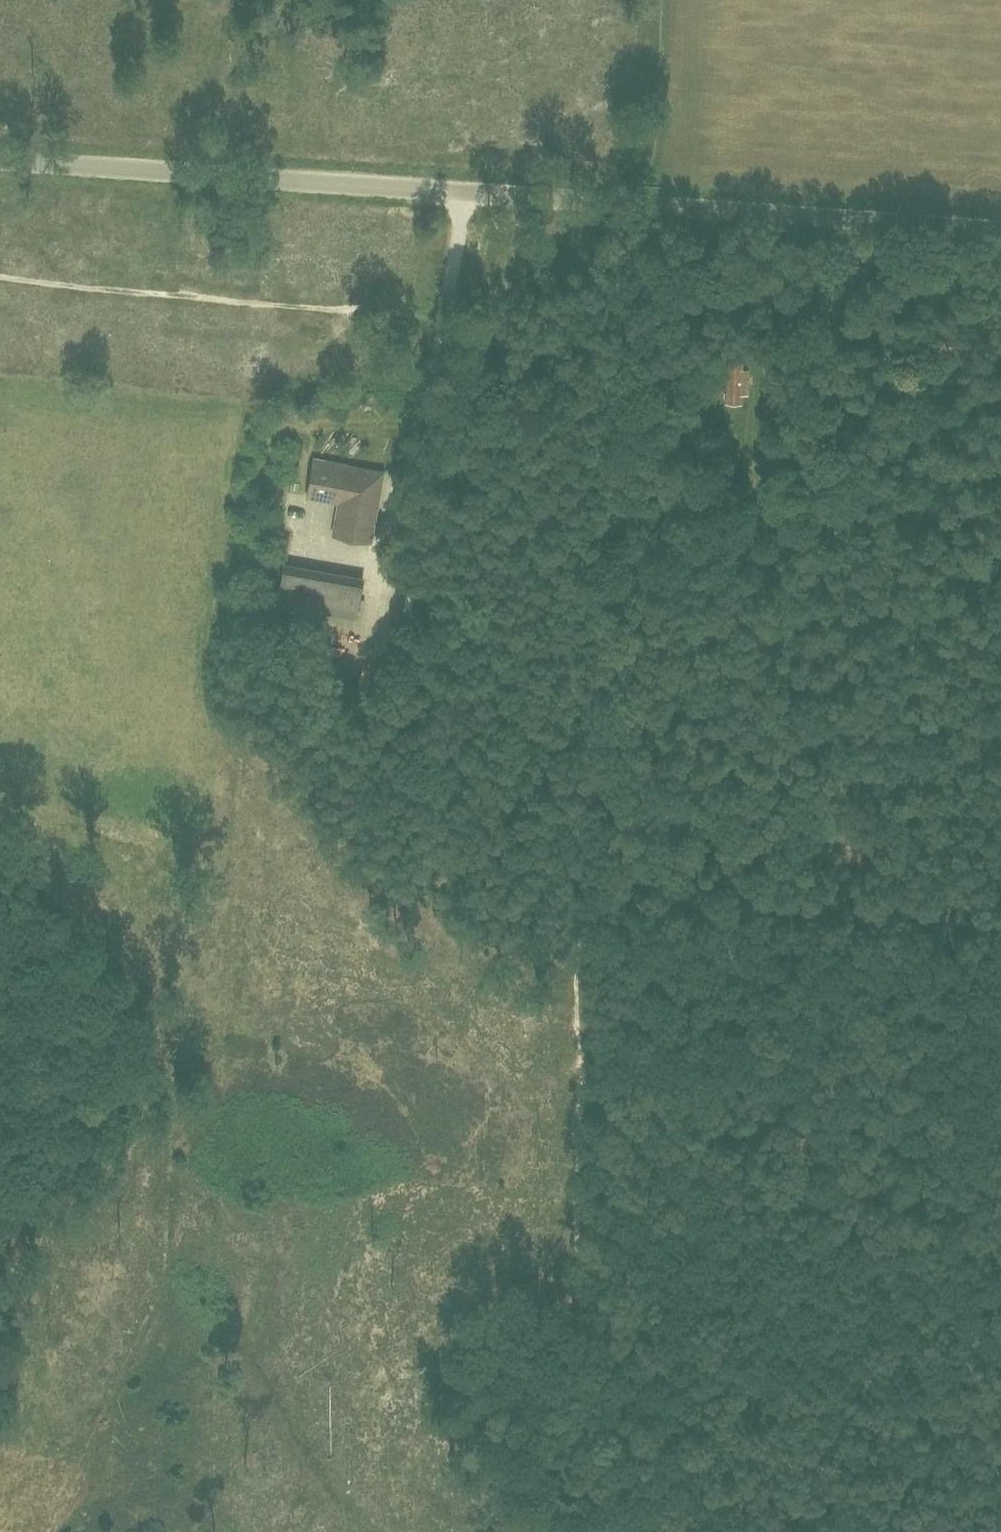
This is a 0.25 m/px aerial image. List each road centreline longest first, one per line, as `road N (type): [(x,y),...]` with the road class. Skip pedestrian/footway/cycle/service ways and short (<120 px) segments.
road 1 (unclassified): [(1000,235),(0,160)]
road 2 (track): [(901,228),(885,365),(807,459),(764,481)]

